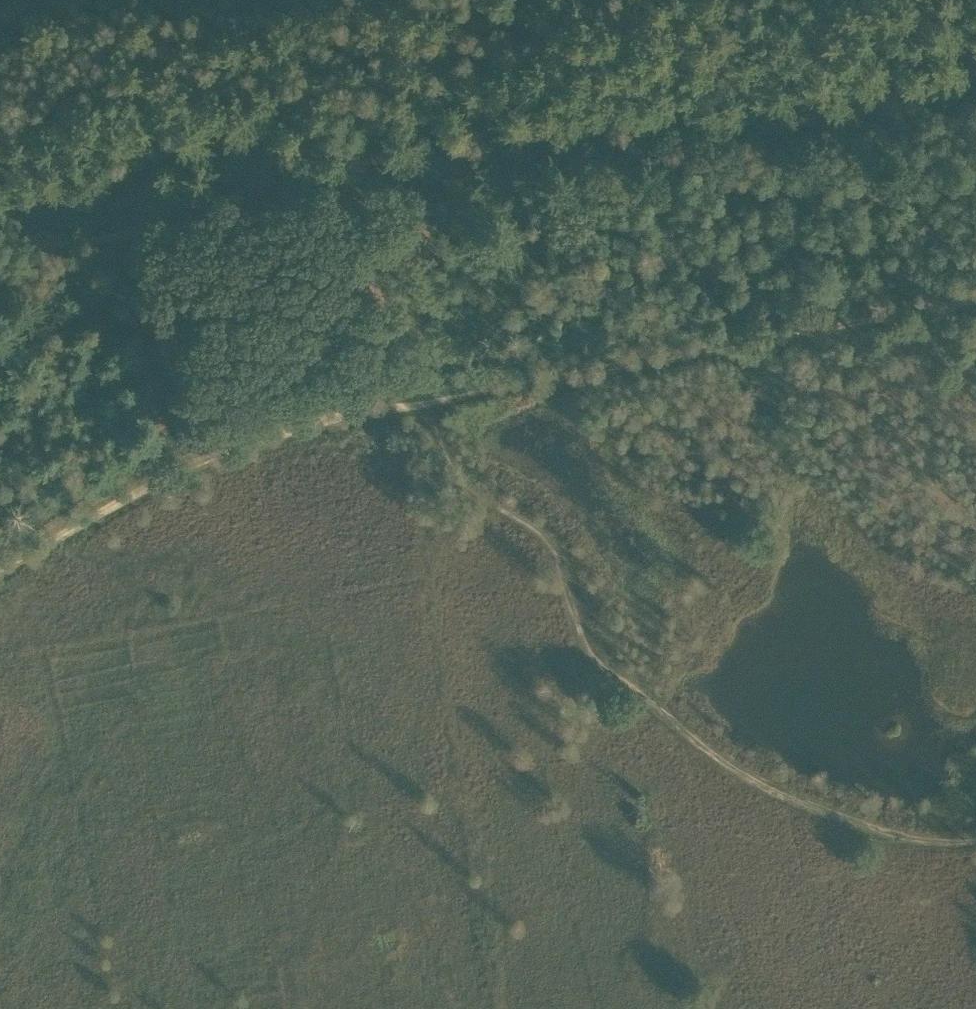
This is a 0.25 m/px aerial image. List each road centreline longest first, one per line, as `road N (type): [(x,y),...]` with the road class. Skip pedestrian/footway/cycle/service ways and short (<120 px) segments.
road 1 (track): [(0,257),(889,140),(975,113)]
road 2 (track): [(432,401),(975,299)]
road 3 (track): [(432,401),(264,437),(164,476),(0,572)]

